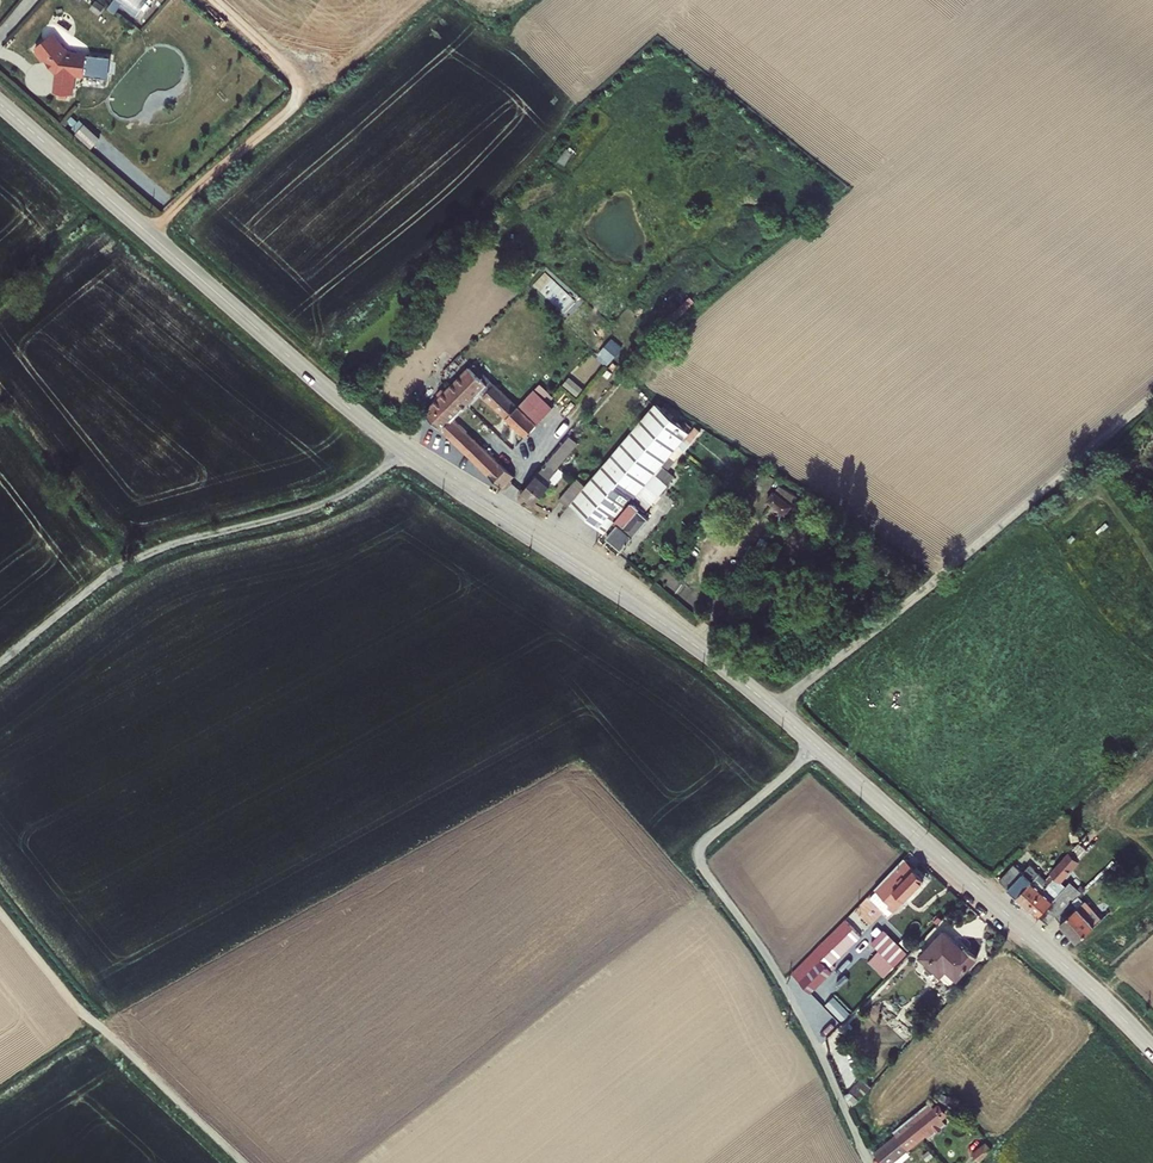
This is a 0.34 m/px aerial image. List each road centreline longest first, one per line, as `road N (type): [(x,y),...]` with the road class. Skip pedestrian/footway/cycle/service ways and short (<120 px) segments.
road 1 (residential): [(404,452),(0,103)]
road 2 (unclassified): [(819,748),(711,837),(700,859),(773,965),(869,1162)]
road 3 (residential): [(819,748),(683,637),(404,452)]
road 4 (unclassified): [(404,452),(318,506),(163,547),(114,571),(0,662)]
road 5 (residential): [(1152,1051),(819,748)]
road 6 (track): [(0,913),(84,1016),(243,1162)]
road 7 (track): [(149,233),(300,93),(295,73),(212,0)]

